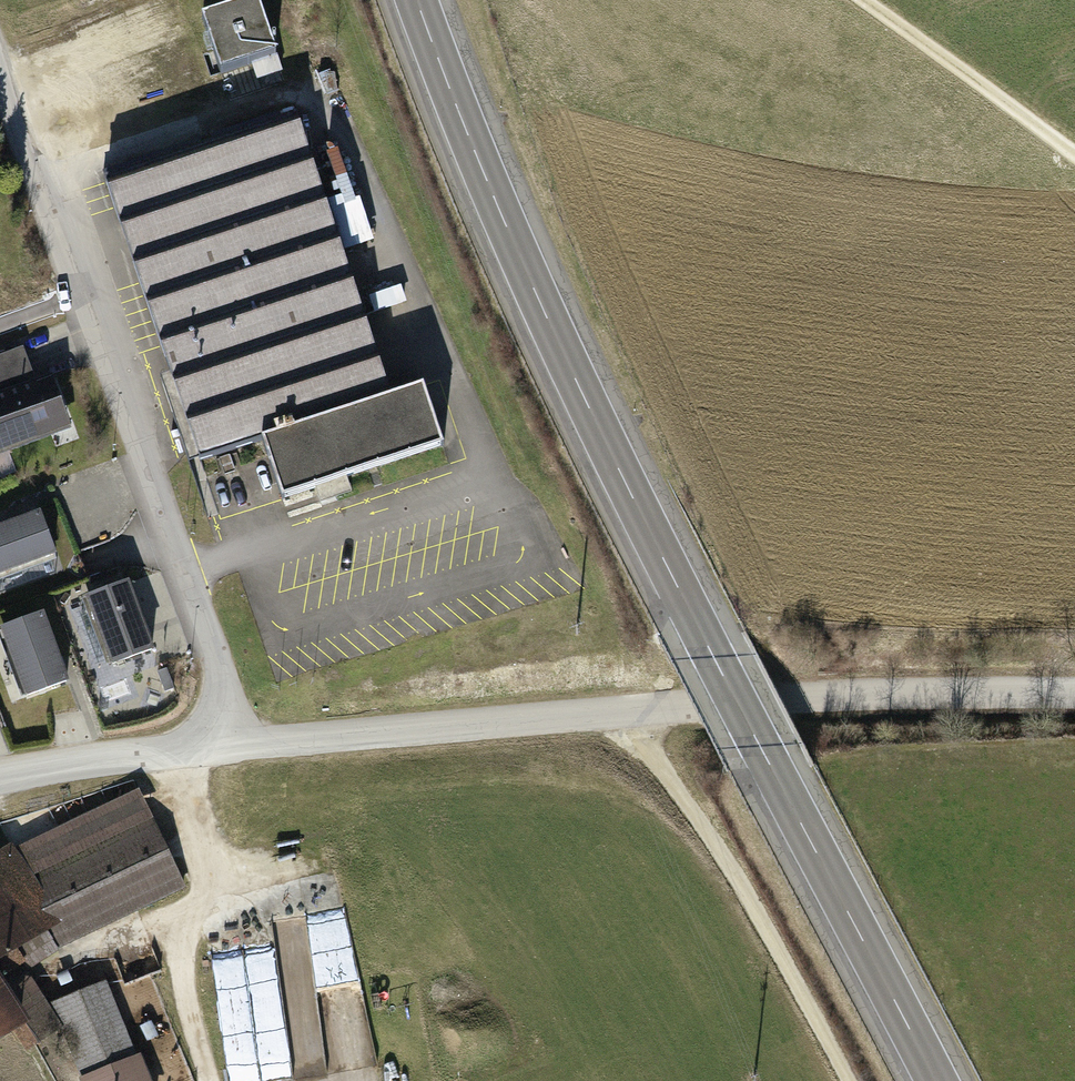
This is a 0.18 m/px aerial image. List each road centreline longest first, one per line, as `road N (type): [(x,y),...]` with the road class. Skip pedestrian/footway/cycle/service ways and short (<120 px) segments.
road 1 (trunk): [(415,0),(473,152),(601,430),(934,1080)]
road 2 (residential): [(229,744),(959,693),(1074,696)]
road 3 (residential): [(0,73),(222,678),(229,744)]
road 4 (track): [(862,0),(1074,154)]
road 5 (residential): [(0,780),(229,744)]

